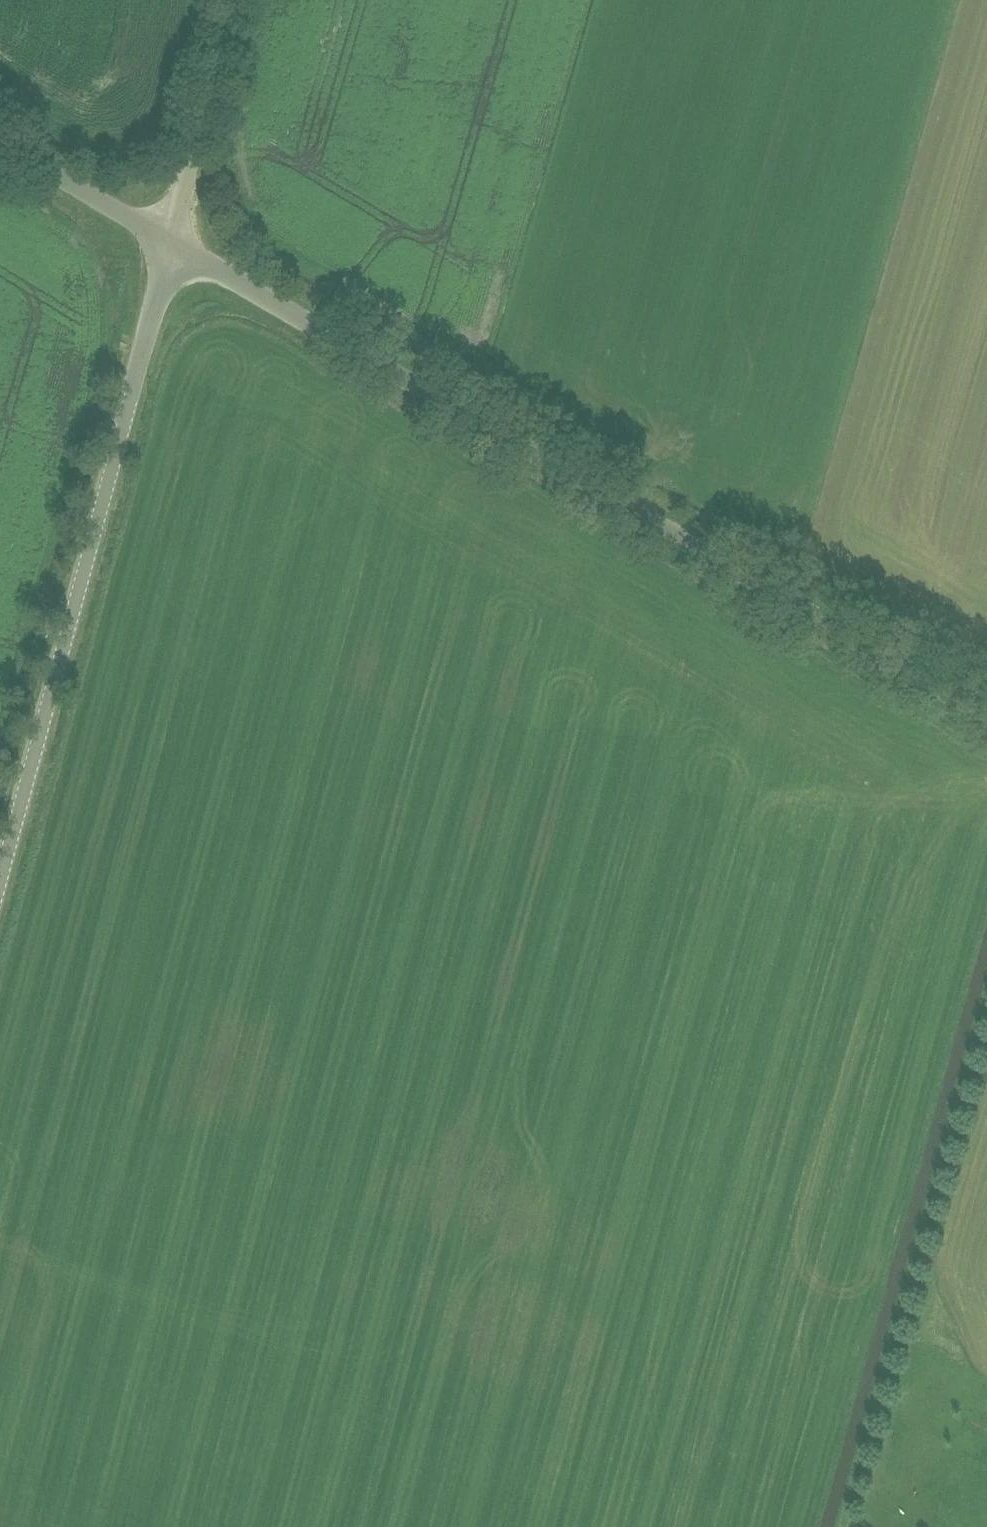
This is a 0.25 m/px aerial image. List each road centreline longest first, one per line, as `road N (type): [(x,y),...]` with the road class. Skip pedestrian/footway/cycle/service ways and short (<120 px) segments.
road 1 (unclassified): [(986,717),(172,241)]
road 2 (unclassified): [(0,878),(172,241)]
road 3 (unclassified): [(172,241),(0,143)]
road 4 (track): [(237,0),(202,123)]
road 5 (track): [(202,123),(172,241)]

